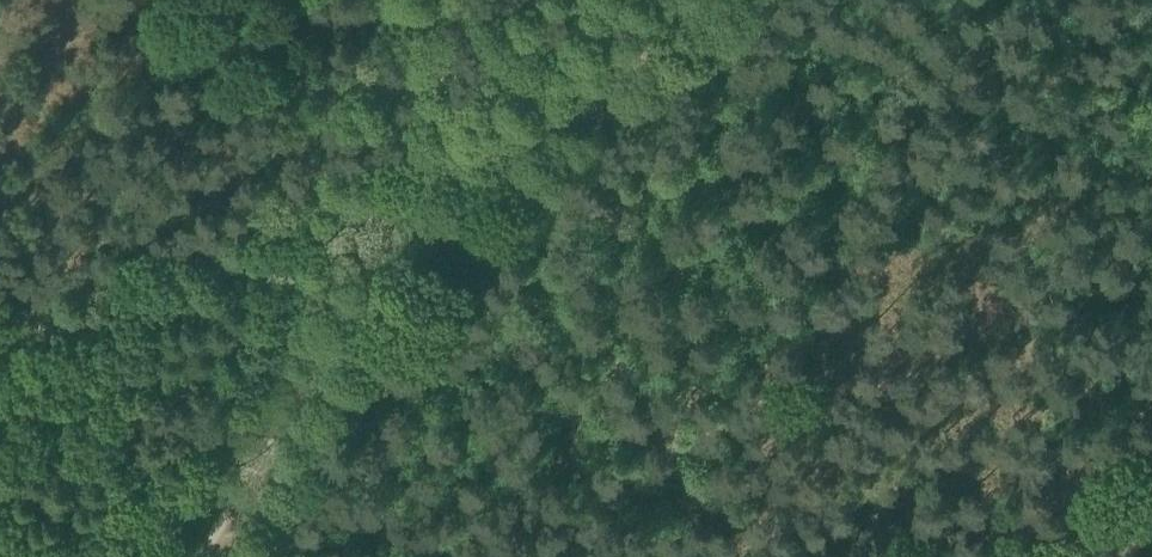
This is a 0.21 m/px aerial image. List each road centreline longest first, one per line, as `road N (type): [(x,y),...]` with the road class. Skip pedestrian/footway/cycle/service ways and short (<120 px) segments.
road 1 (track): [(422,153),(203,556)]
road 2 (track): [(422,153),(0,313)]
road 3 (track): [(654,0),(537,106),(422,153)]
road 4 (track): [(911,556),(869,509),(835,556)]

